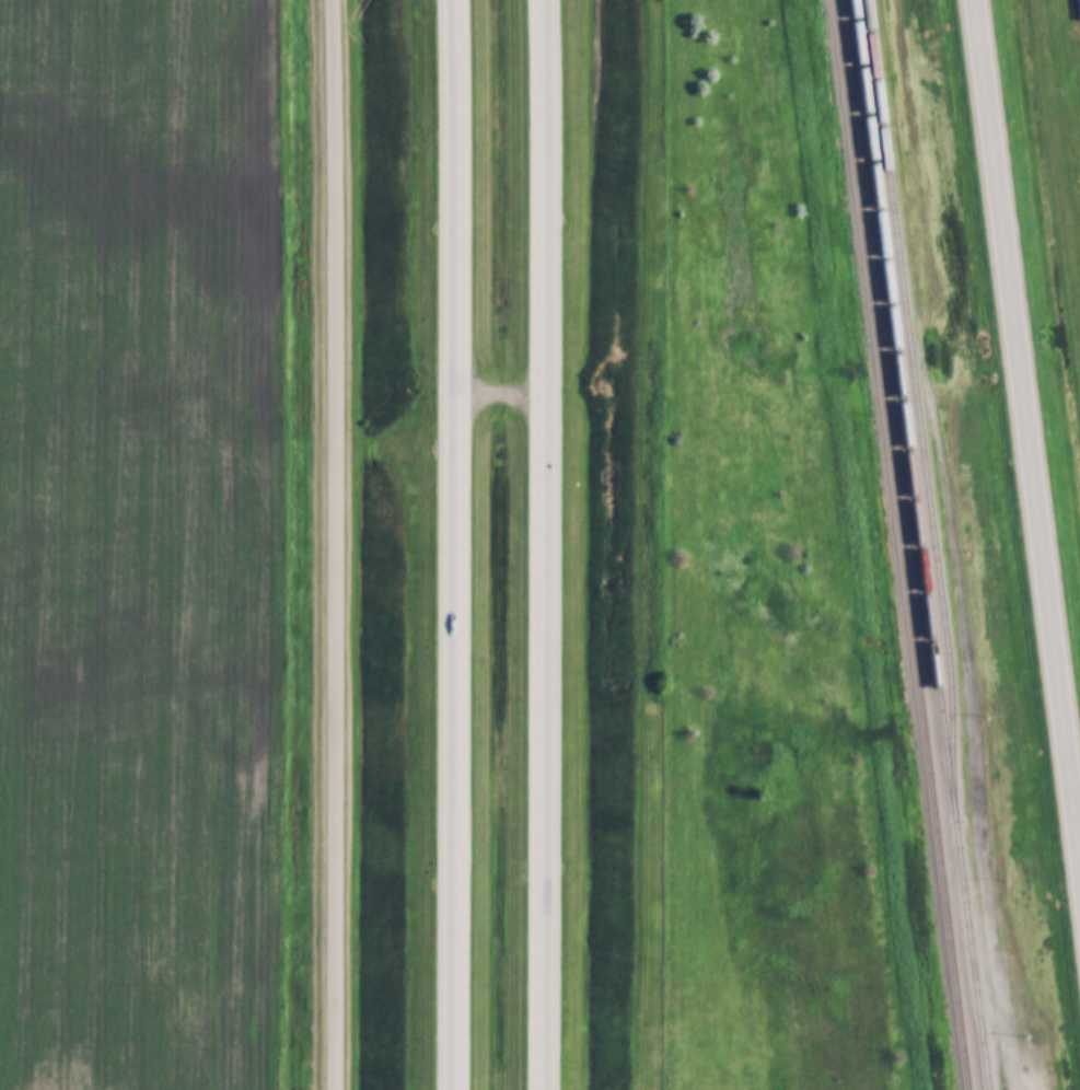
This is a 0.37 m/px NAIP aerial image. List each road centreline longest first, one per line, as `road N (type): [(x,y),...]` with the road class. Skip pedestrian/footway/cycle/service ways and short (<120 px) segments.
road 1 (residential): [(328,0),(333,1089)]
road 2 (motorway): [(453,0),(455,1089)]
road 3 (motorway): [(541,1089),(540,0)]
road 4 (primary): [(1079,864),(977,0)]

